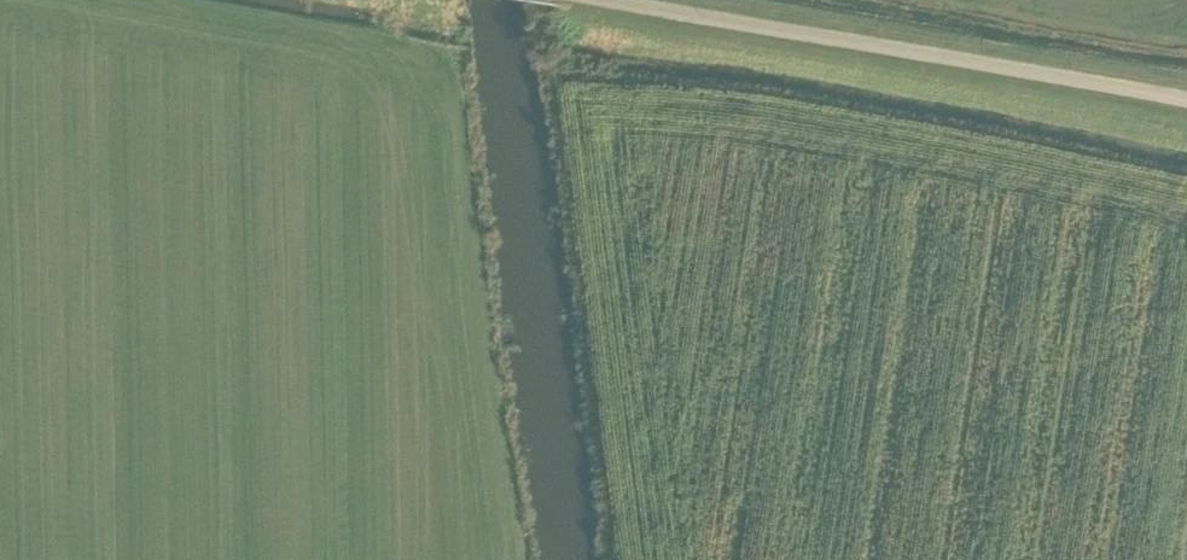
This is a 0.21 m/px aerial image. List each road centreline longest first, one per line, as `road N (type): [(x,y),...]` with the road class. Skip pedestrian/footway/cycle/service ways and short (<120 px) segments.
road 1 (unclassified): [(1186,98),(612,0)]

